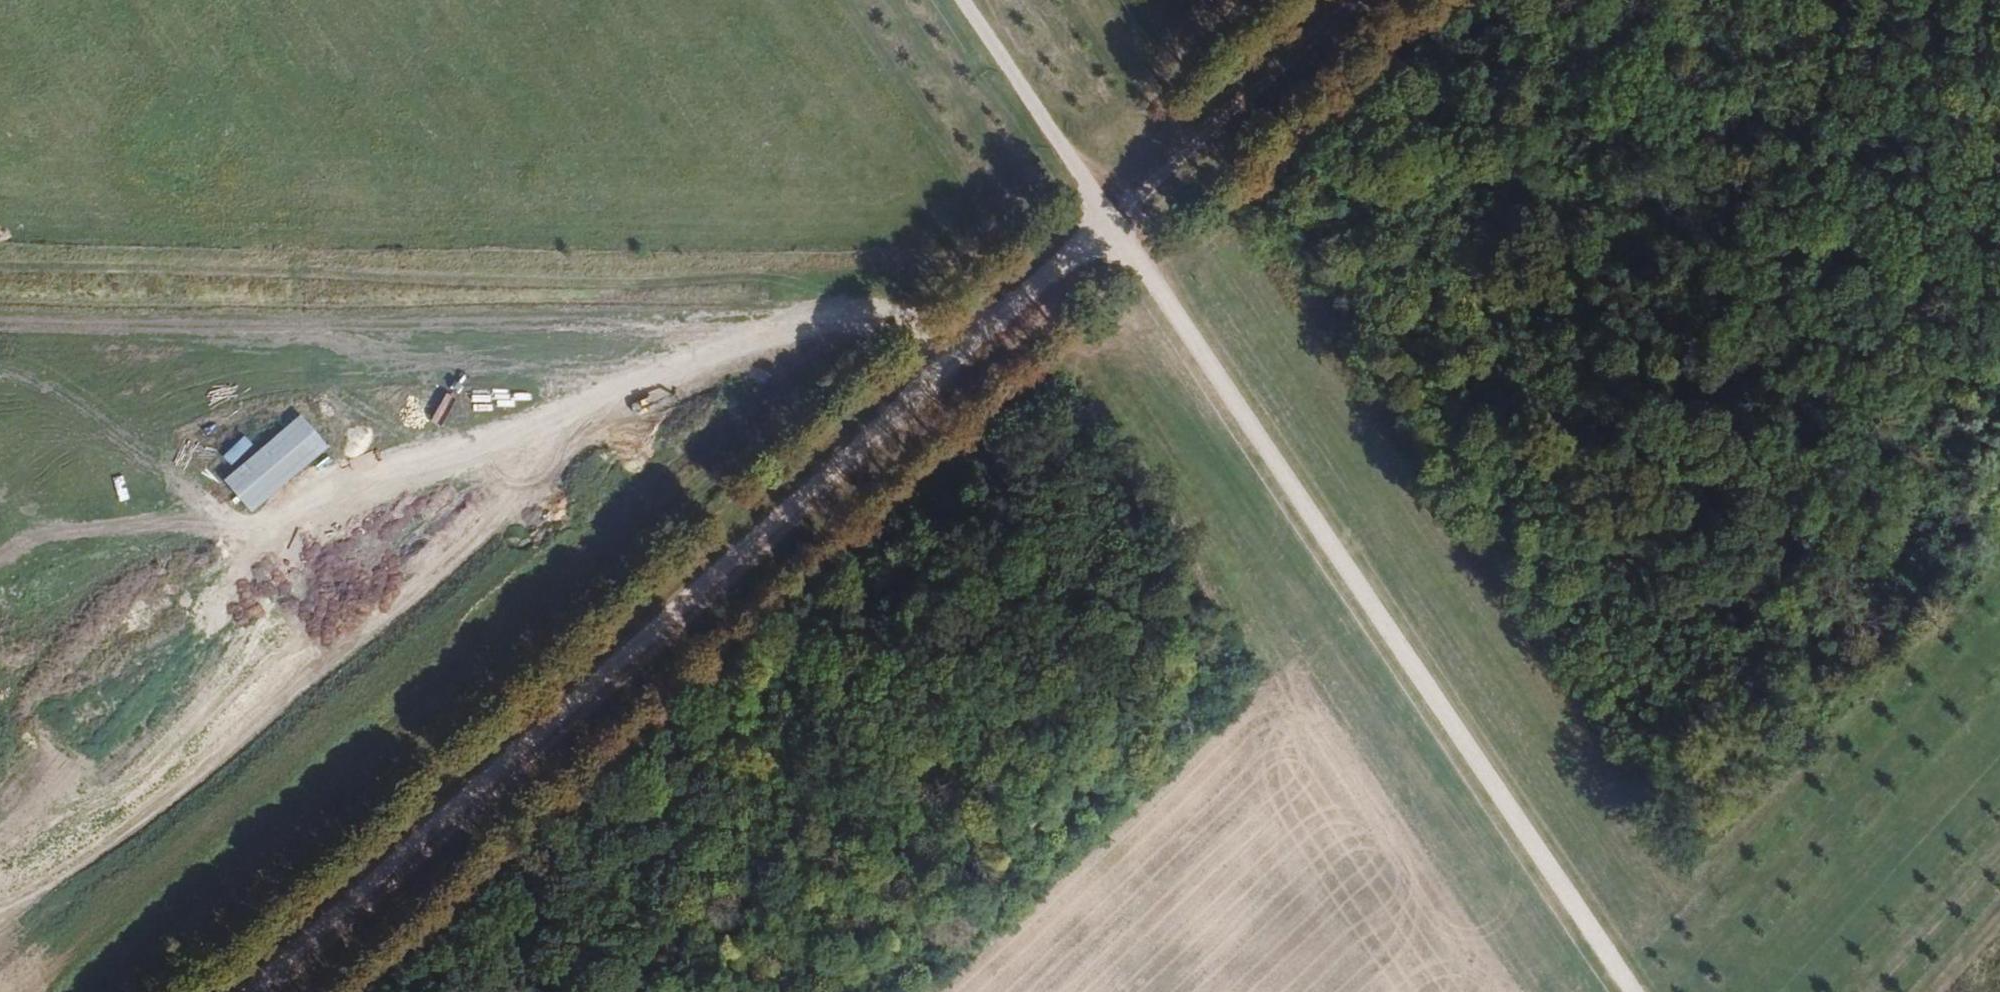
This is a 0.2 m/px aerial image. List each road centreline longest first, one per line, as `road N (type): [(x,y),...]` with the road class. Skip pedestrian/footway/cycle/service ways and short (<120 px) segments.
road 1 (track): [(260,991),(1362,0)]
road 2 (track): [(1631,991),(963,0)]
road 3 (track): [(1766,991),(1999,740)]

